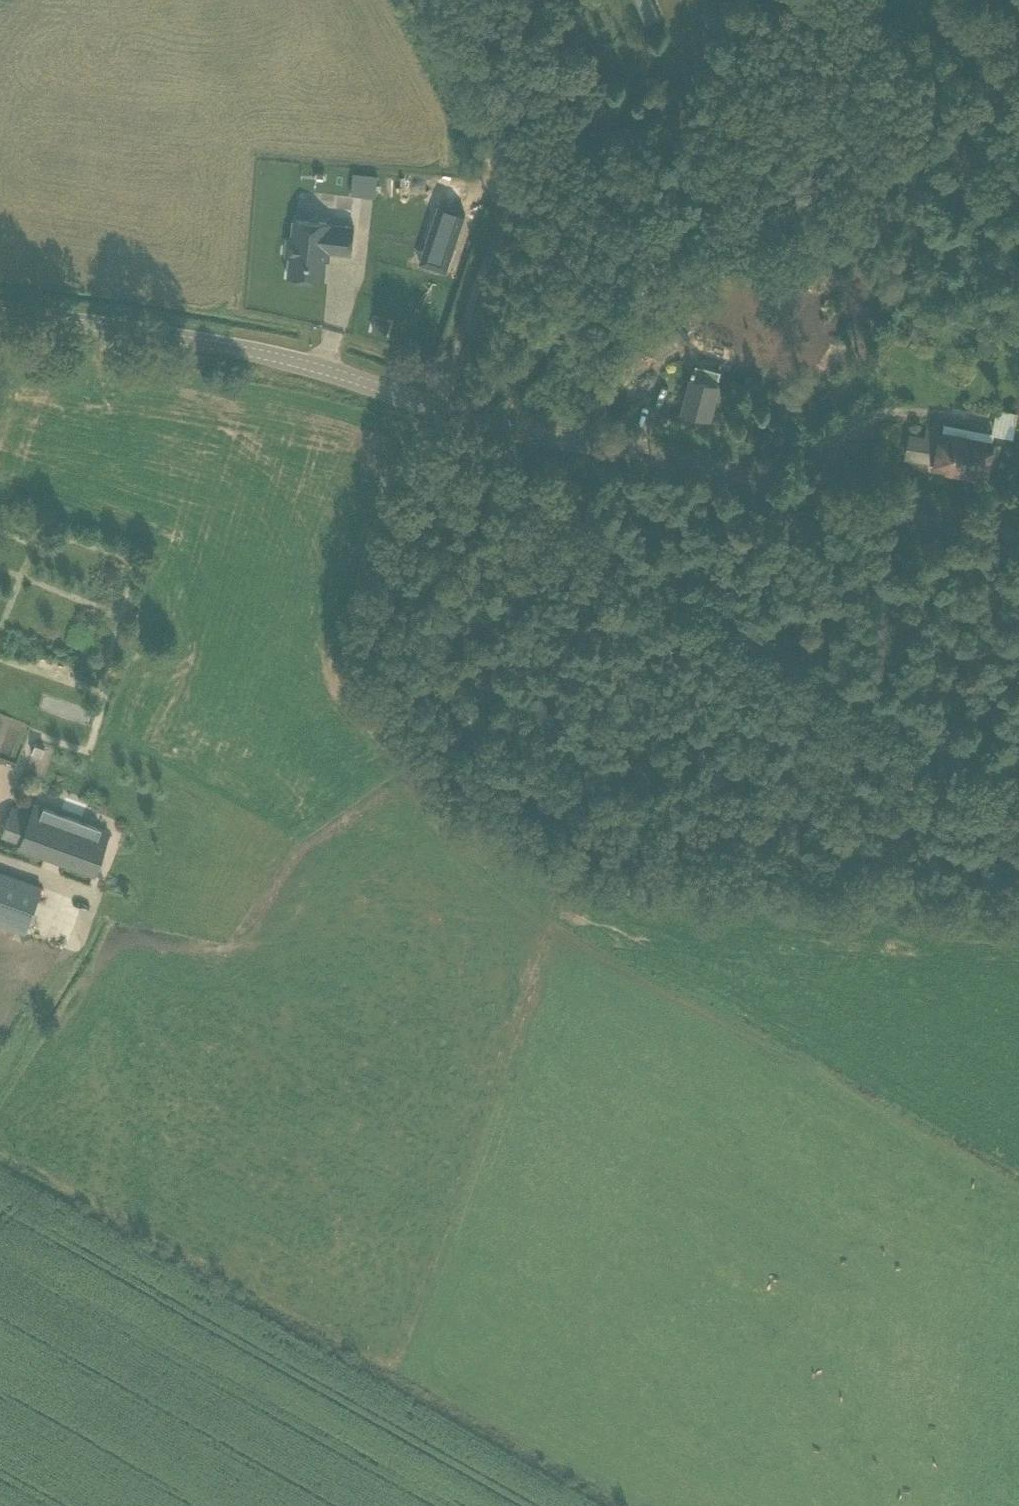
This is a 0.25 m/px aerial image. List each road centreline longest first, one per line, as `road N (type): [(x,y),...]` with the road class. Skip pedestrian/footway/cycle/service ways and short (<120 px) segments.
road 1 (track): [(417,0),(500,182),(503,214),(443,411),(482,469),(1018,782)]
road 2 (tertiary): [(1018,525),(925,514),(514,432),(235,349),(0,319)]

